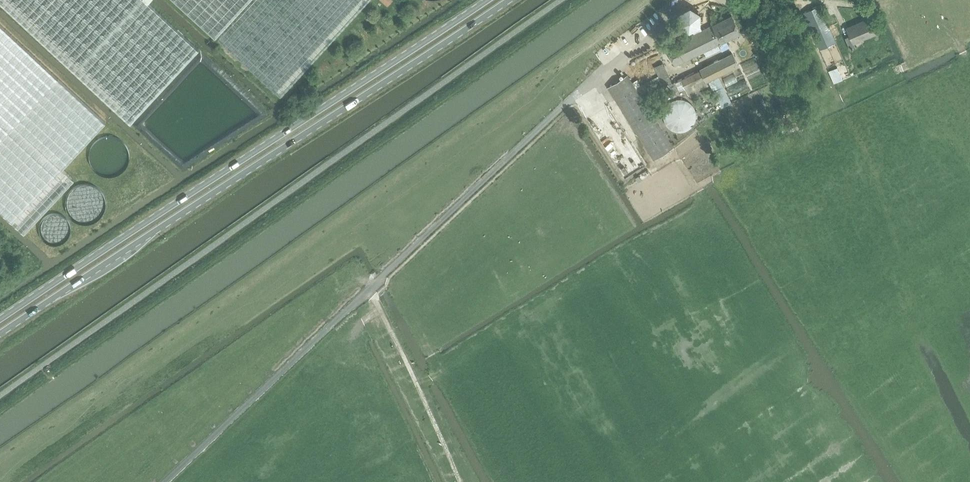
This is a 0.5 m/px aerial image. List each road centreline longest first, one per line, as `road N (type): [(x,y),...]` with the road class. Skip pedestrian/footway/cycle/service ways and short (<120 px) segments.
road 1 (primary): [(0,335),(509,0)]
road 2 (primary): [(488,0),(0,320)]
road 3 (track): [(462,481),(373,289)]

